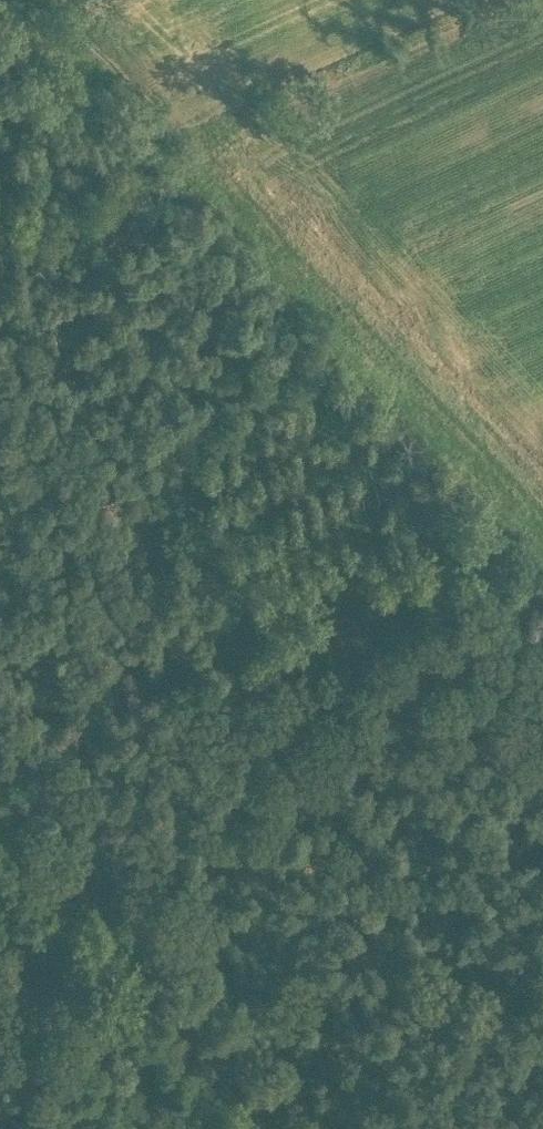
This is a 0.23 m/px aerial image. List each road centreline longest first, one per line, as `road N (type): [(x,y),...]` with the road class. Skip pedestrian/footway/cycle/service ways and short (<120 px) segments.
road 1 (track): [(0,811),(297,1128)]

